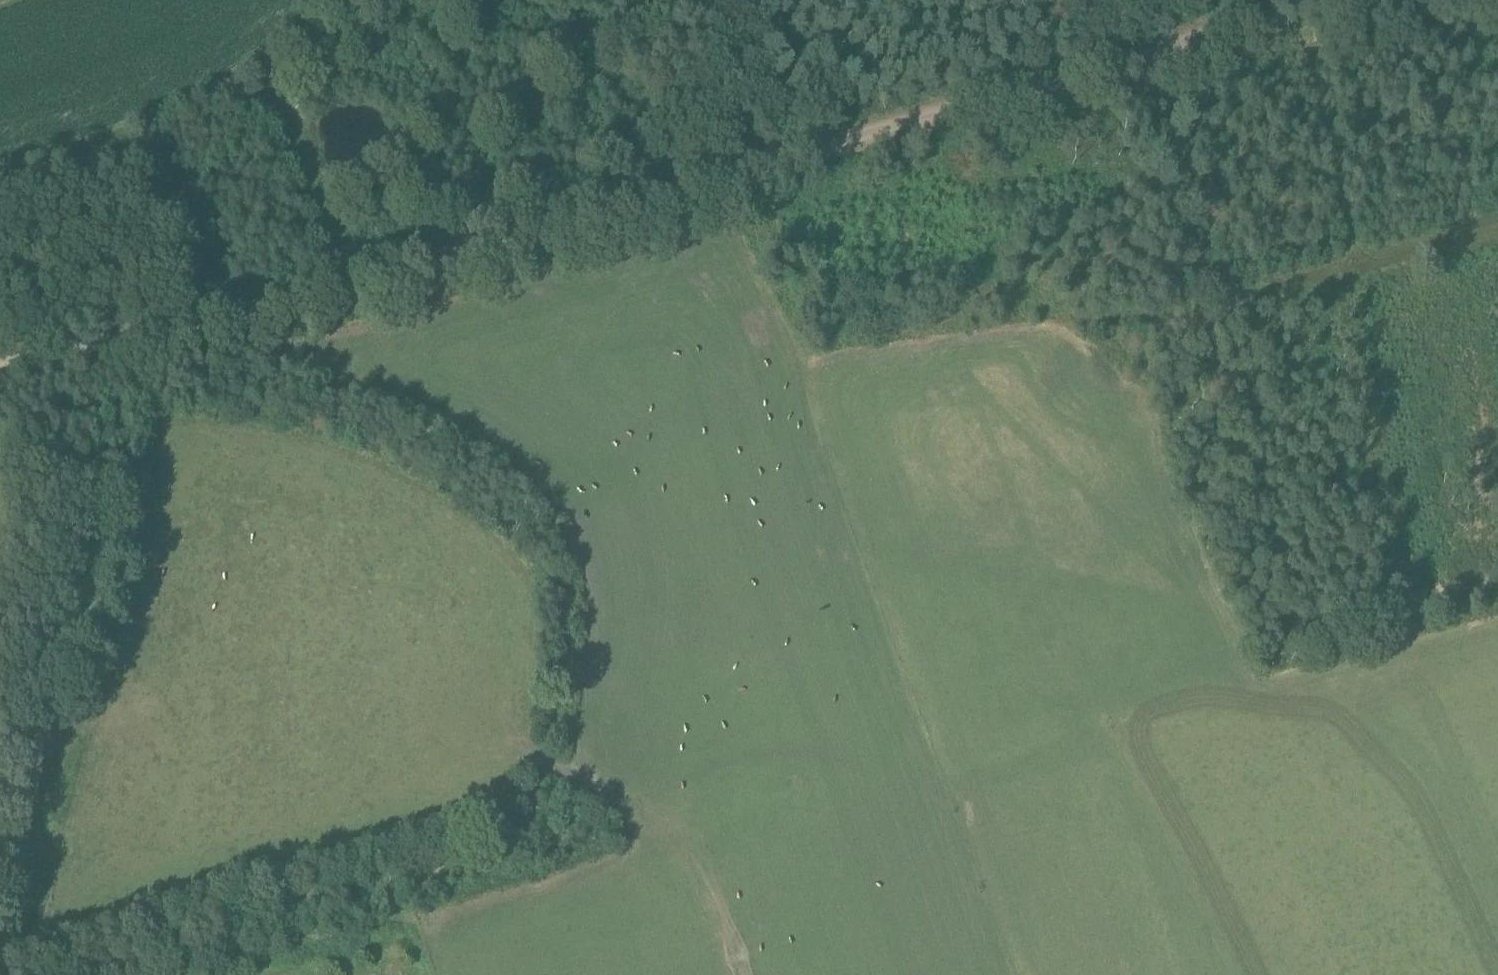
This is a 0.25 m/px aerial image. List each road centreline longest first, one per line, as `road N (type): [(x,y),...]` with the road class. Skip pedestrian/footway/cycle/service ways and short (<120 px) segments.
road 1 (track): [(1266,0),(158,318),(0,348)]

